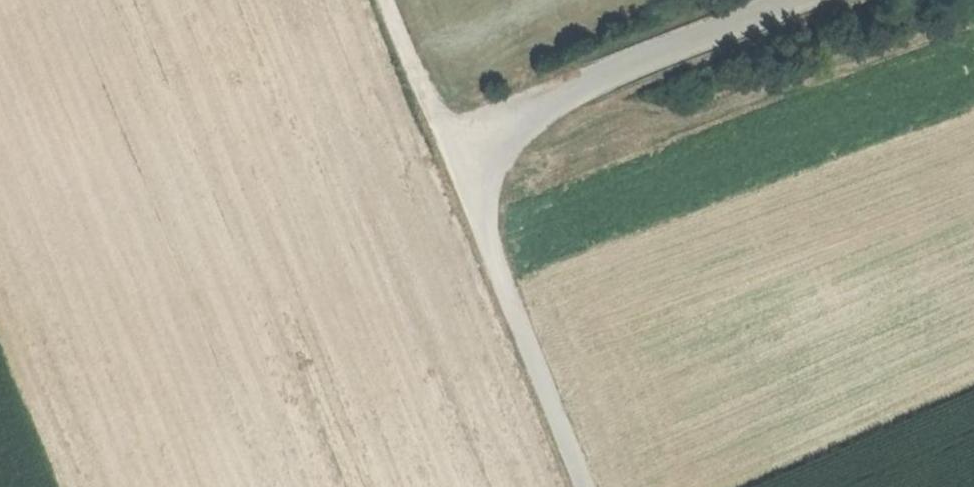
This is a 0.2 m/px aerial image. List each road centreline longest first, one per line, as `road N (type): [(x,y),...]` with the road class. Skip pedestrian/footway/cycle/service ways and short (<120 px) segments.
road 1 (track): [(585,486),(475,211),(471,150),(502,126),(797,0)]
road 2 (track): [(471,150),(432,113),(385,0)]

